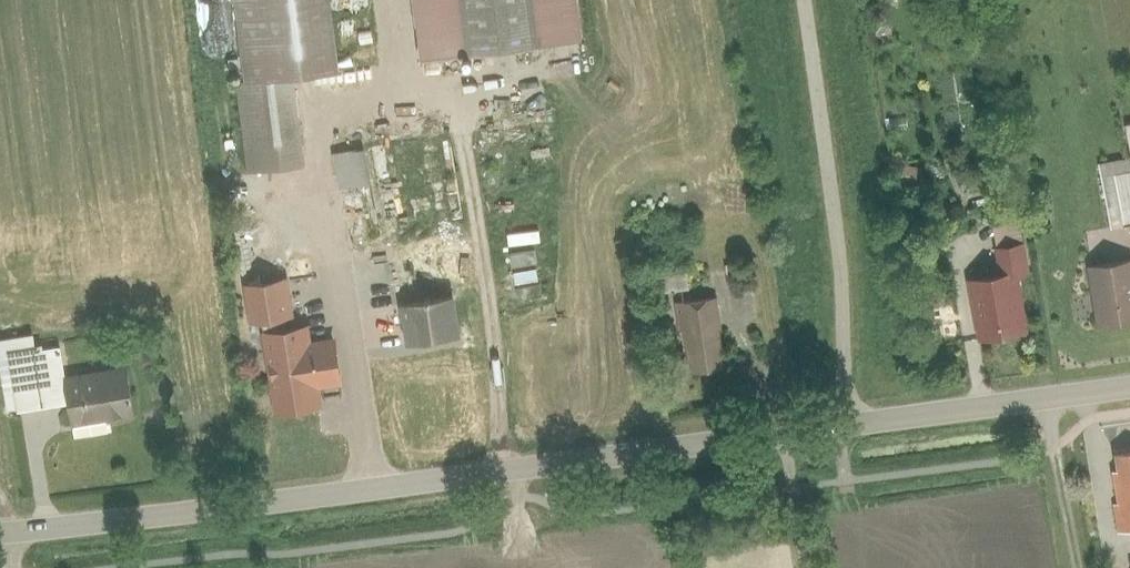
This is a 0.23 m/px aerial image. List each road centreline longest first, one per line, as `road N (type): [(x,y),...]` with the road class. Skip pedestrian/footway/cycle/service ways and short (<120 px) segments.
road 1 (secondary): [(0,532),(853,429),(1129,384)]

